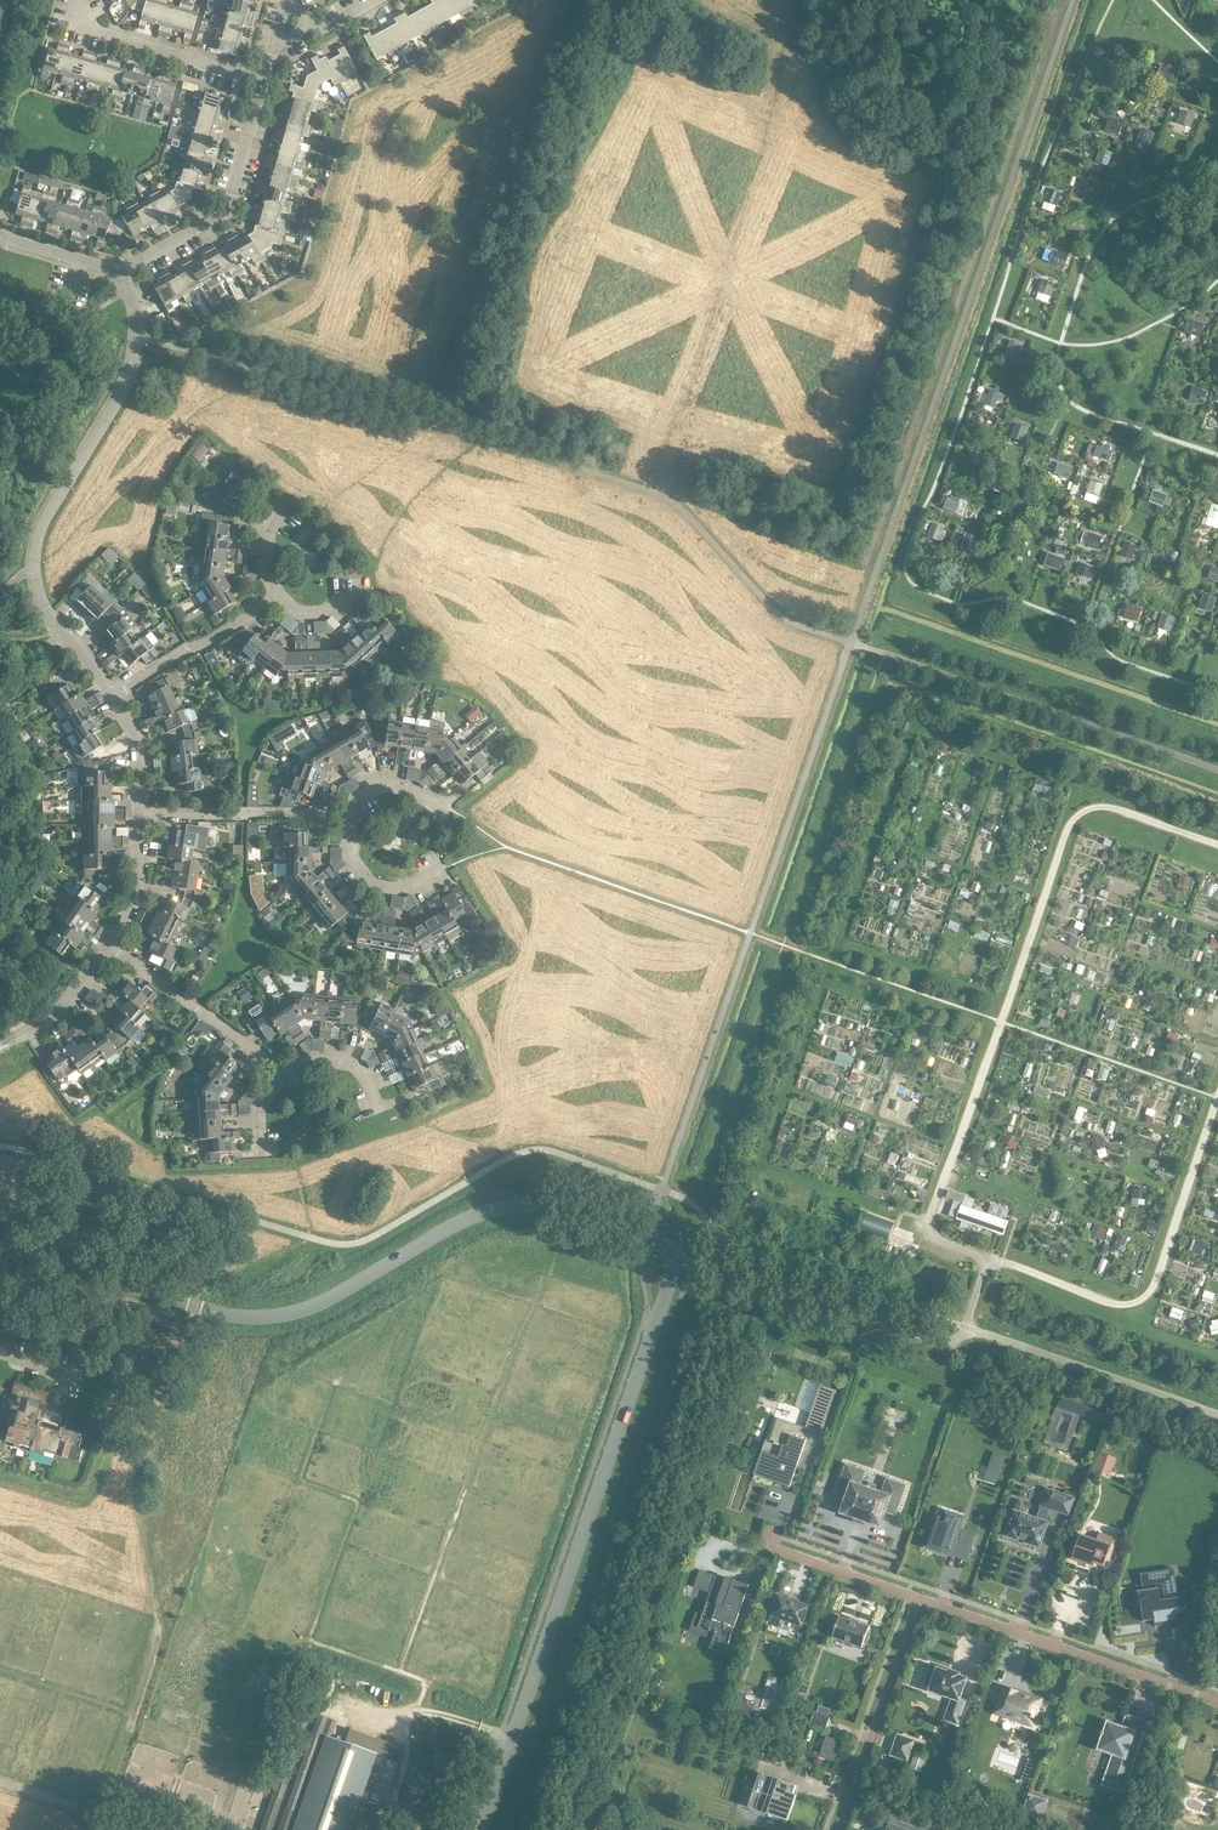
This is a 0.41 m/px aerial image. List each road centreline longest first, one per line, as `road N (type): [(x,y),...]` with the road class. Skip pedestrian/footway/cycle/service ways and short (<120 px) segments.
road 1 (tertiary): [(676,1253),(633,1227),(552,1206),(500,1208),(303,1312),(252,1318),(194,1308),(9,1250)]
road 2 (tertiary): [(484,1829),(672,1286),(676,1253)]
road 3 (tertiary): [(113,697),(51,618),(35,563),(45,520),(123,391),(139,337)]
road 4 (residential): [(923,1601),(1217,1703)]
road 5 (unclassified): [(953,1347),(676,1253)]
road 6 (unclassified): [(1217,1416),(968,1327)]
road 7 (residential): [(125,269),(223,211),(266,75)]
road 8 (residential): [(842,1829),(923,1601)]
road 9 (residential): [(286,1080),(109,946)]
road 10 (residential): [(351,814),(140,814)]
road 11 (residential): [(266,75),(95,28),(80,0)]
road 12 (residential): [(113,697),(282,595)]
road 13 (residential): [(771,1547),(923,1601)]
road 14 (residential): [(444,865),(403,887),(377,885),(352,854),(351,814)]
road 15 (tertiary): [(0,1043),(60,1009),(109,946)]
road 16 (tertiary): [(109,946),(139,887),(140,814)]
road 17 (residential): [(286,1080),(313,1063),(353,1067),(379,1114)]
road 18 (tertiary): [(140,814),(139,742),(113,697)]
road 19 (tertiary): [(0,235),(118,272)]
road 20 (residential): [(276,46),(387,0)]

